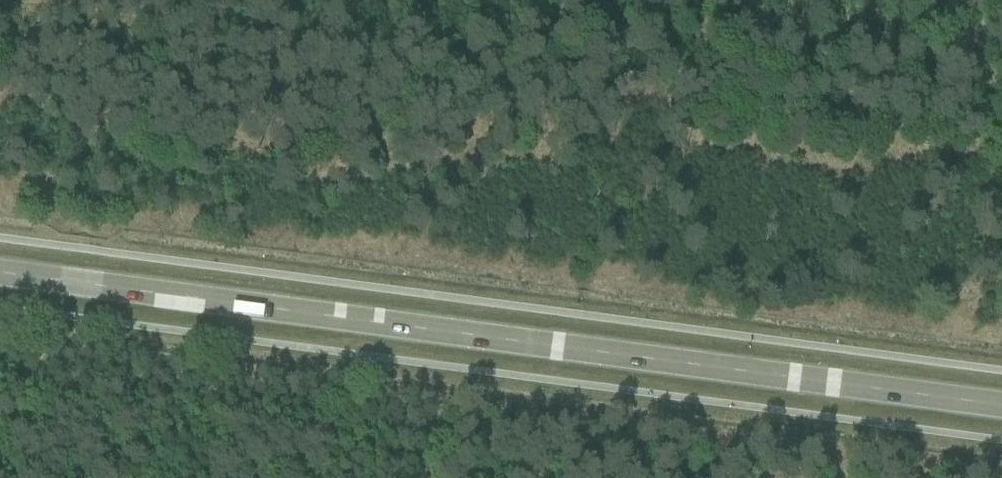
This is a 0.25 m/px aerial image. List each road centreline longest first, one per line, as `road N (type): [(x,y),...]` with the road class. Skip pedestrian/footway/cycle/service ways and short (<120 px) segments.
road 1 (primary): [(1001,411),(0,267)]

